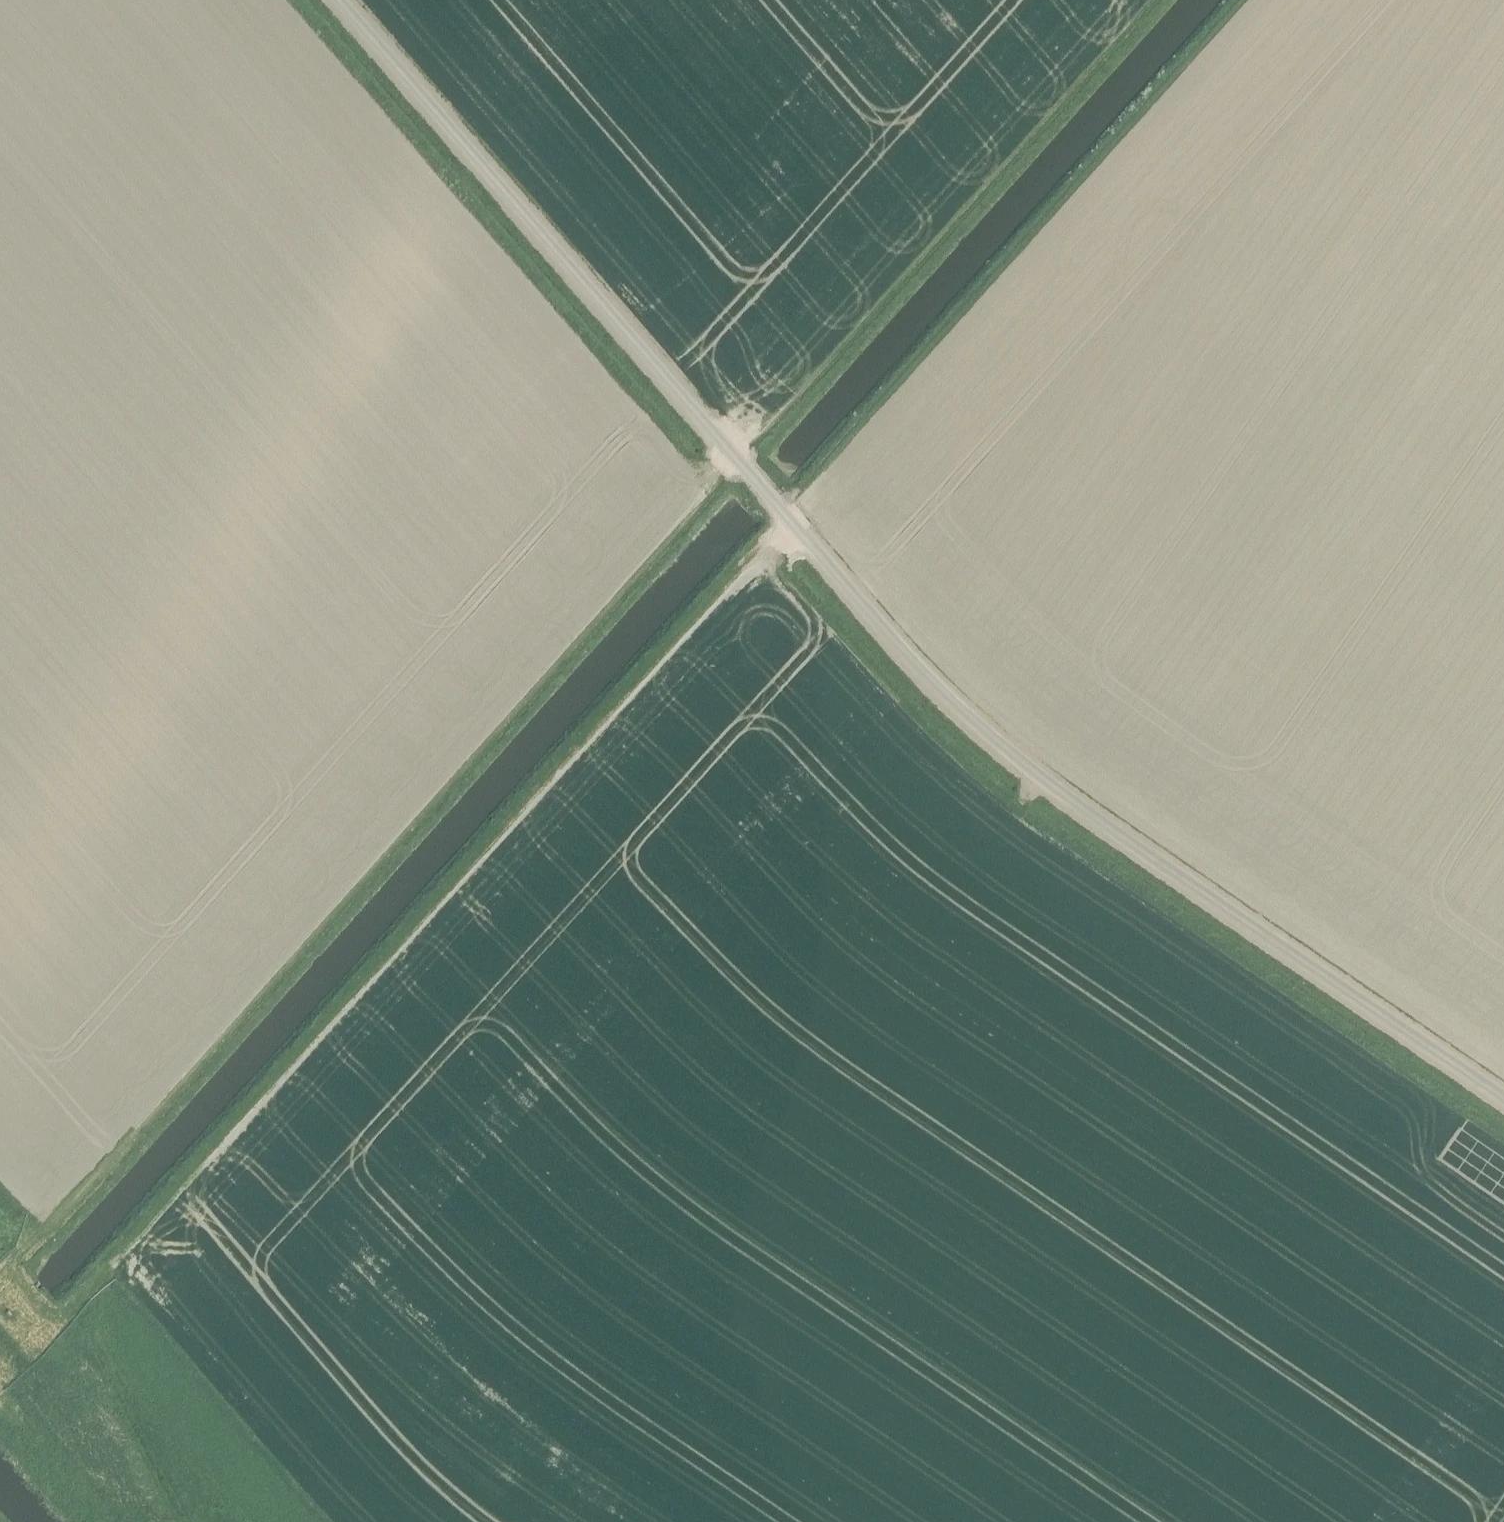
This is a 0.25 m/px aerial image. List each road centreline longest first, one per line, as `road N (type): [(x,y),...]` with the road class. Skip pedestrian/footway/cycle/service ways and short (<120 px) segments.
road 1 (unclassified): [(1503,1100),(1170,872),(965,716),(341,0)]

